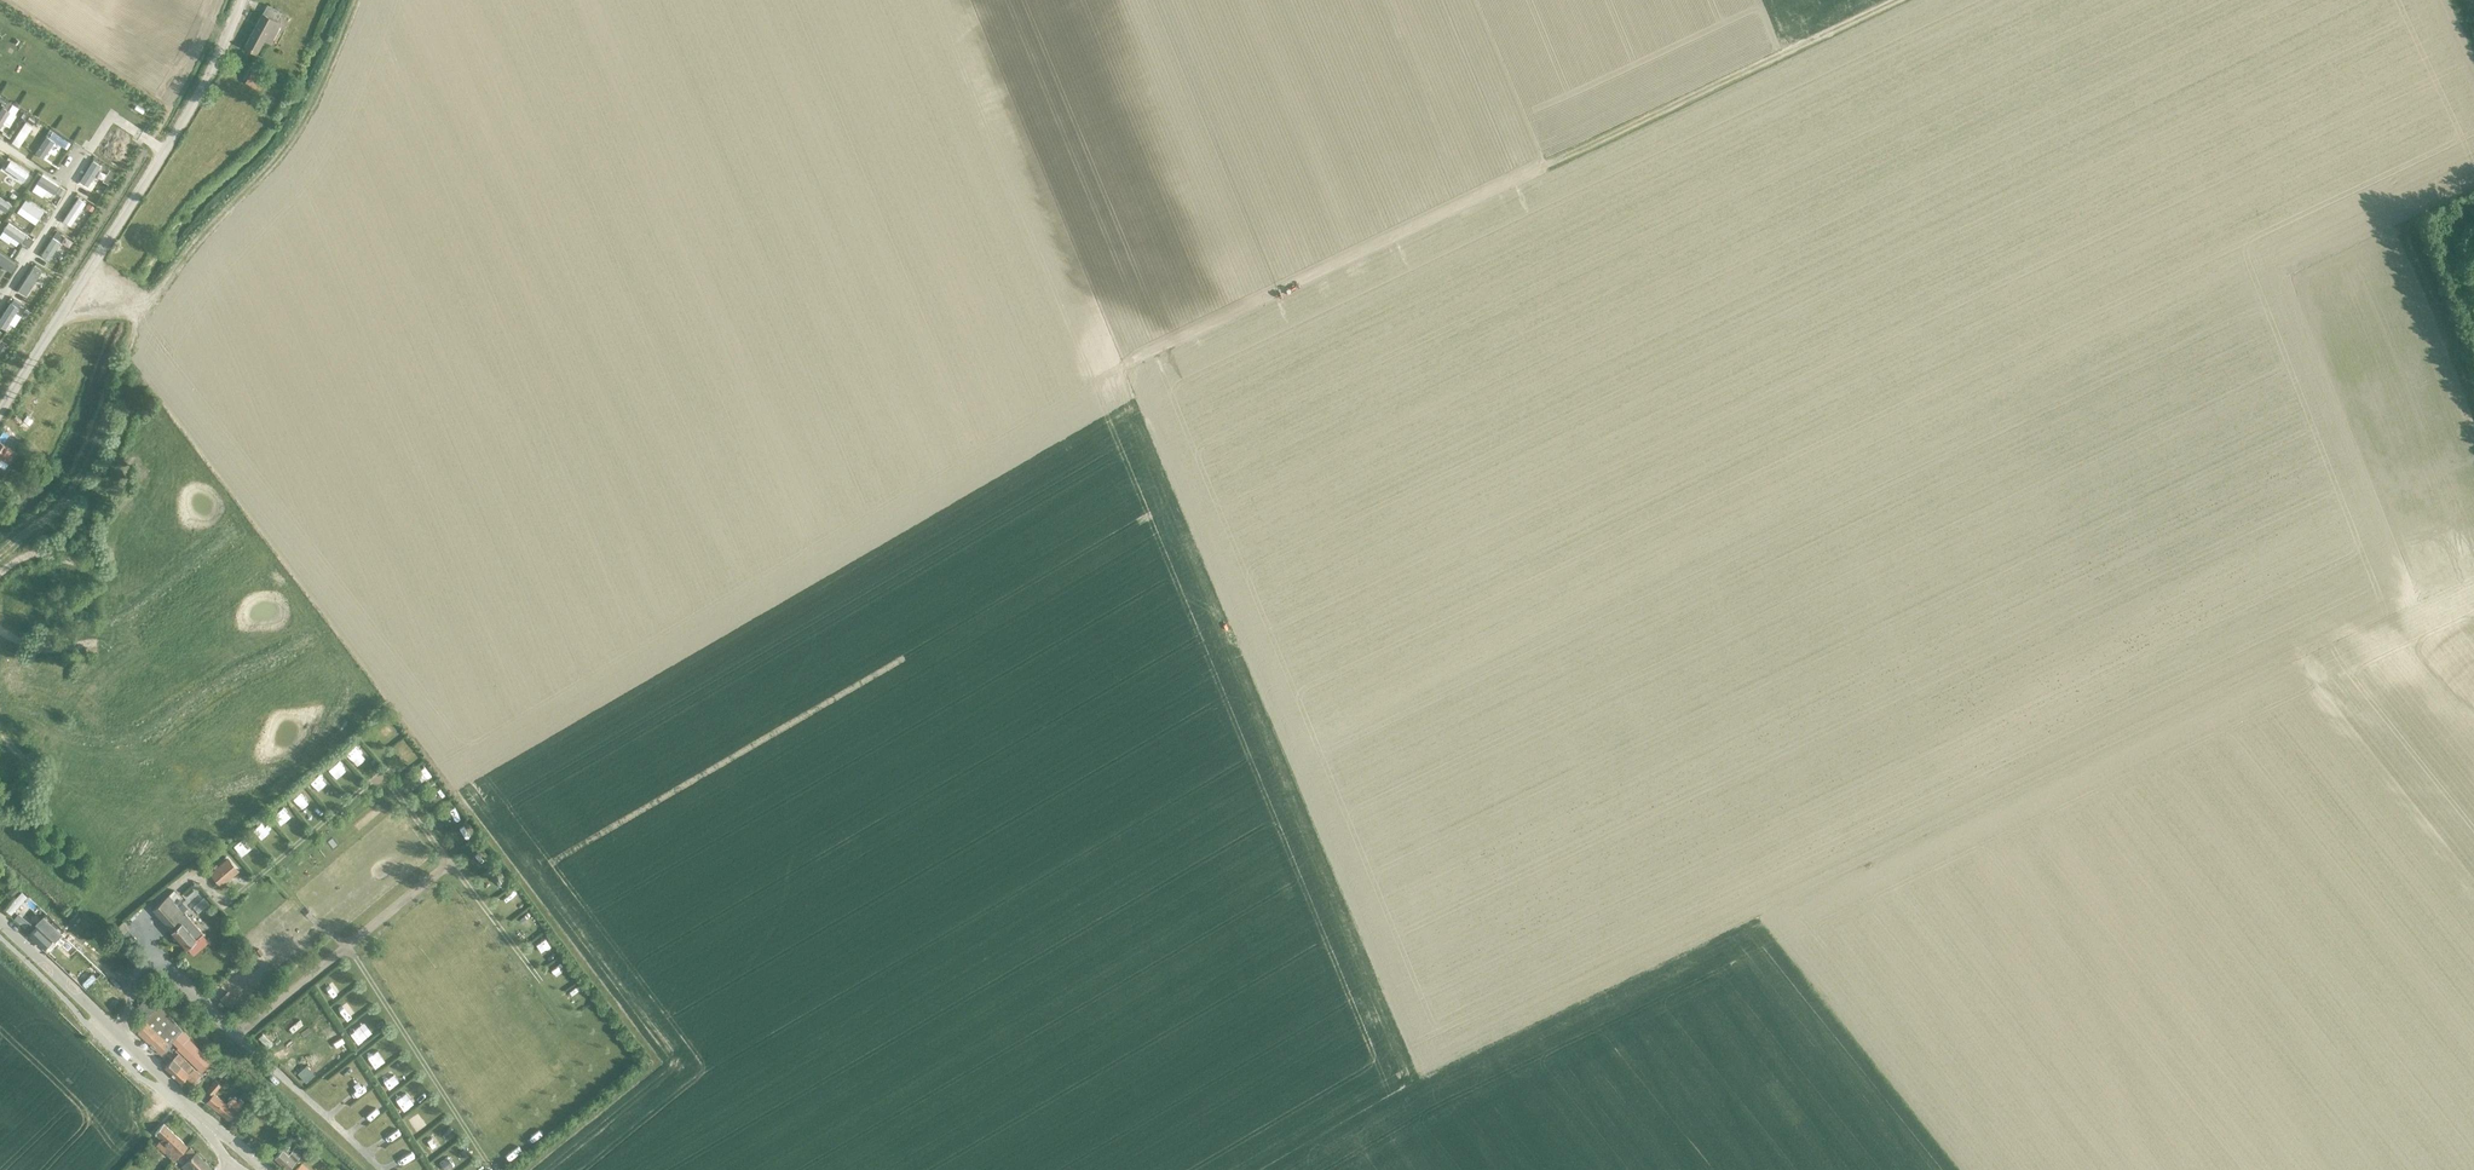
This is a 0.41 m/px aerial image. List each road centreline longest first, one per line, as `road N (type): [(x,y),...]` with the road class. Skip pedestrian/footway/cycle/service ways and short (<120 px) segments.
road 1 (unclassified): [(0,412),(174,136),(242,0)]
road 2 (track): [(1554,162),(1896,0)]
road 3 (tertiary): [(202,1116),(0,923)]

